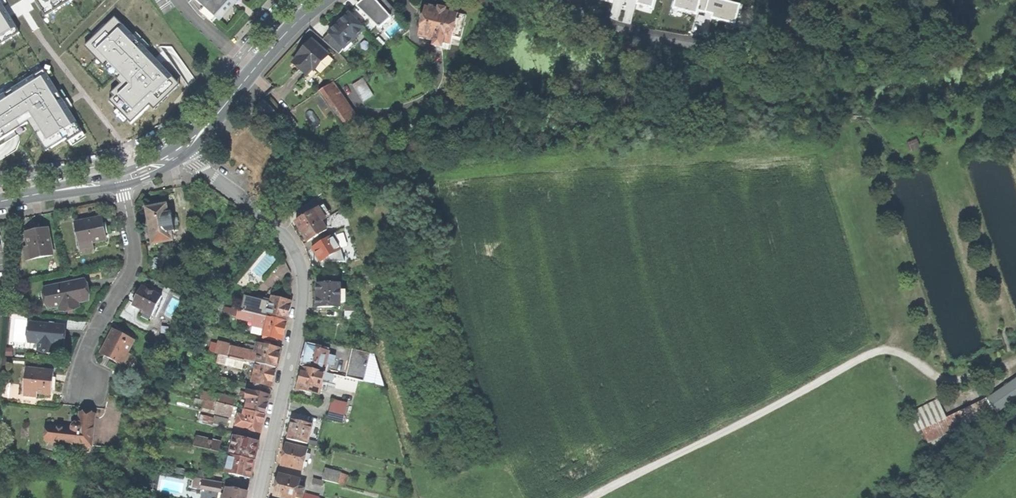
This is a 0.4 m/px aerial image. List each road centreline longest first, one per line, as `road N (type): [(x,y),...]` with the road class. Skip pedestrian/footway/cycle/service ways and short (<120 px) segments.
road 1 (track): [(595,497),(870,353),(900,351),(951,383),(1015,359)]
road 2 (residential): [(258,497),(302,306),(301,269),(277,229),(182,148)]
road 3 (residential): [(550,0),(681,48),(724,49),(815,0)]
road 4 (residential): [(120,179),(135,257),(89,342),(84,365),(92,386)]
road 5 (secondary): [(182,148),(324,0)]
road 6 (secondary): [(0,200),(120,179)]

